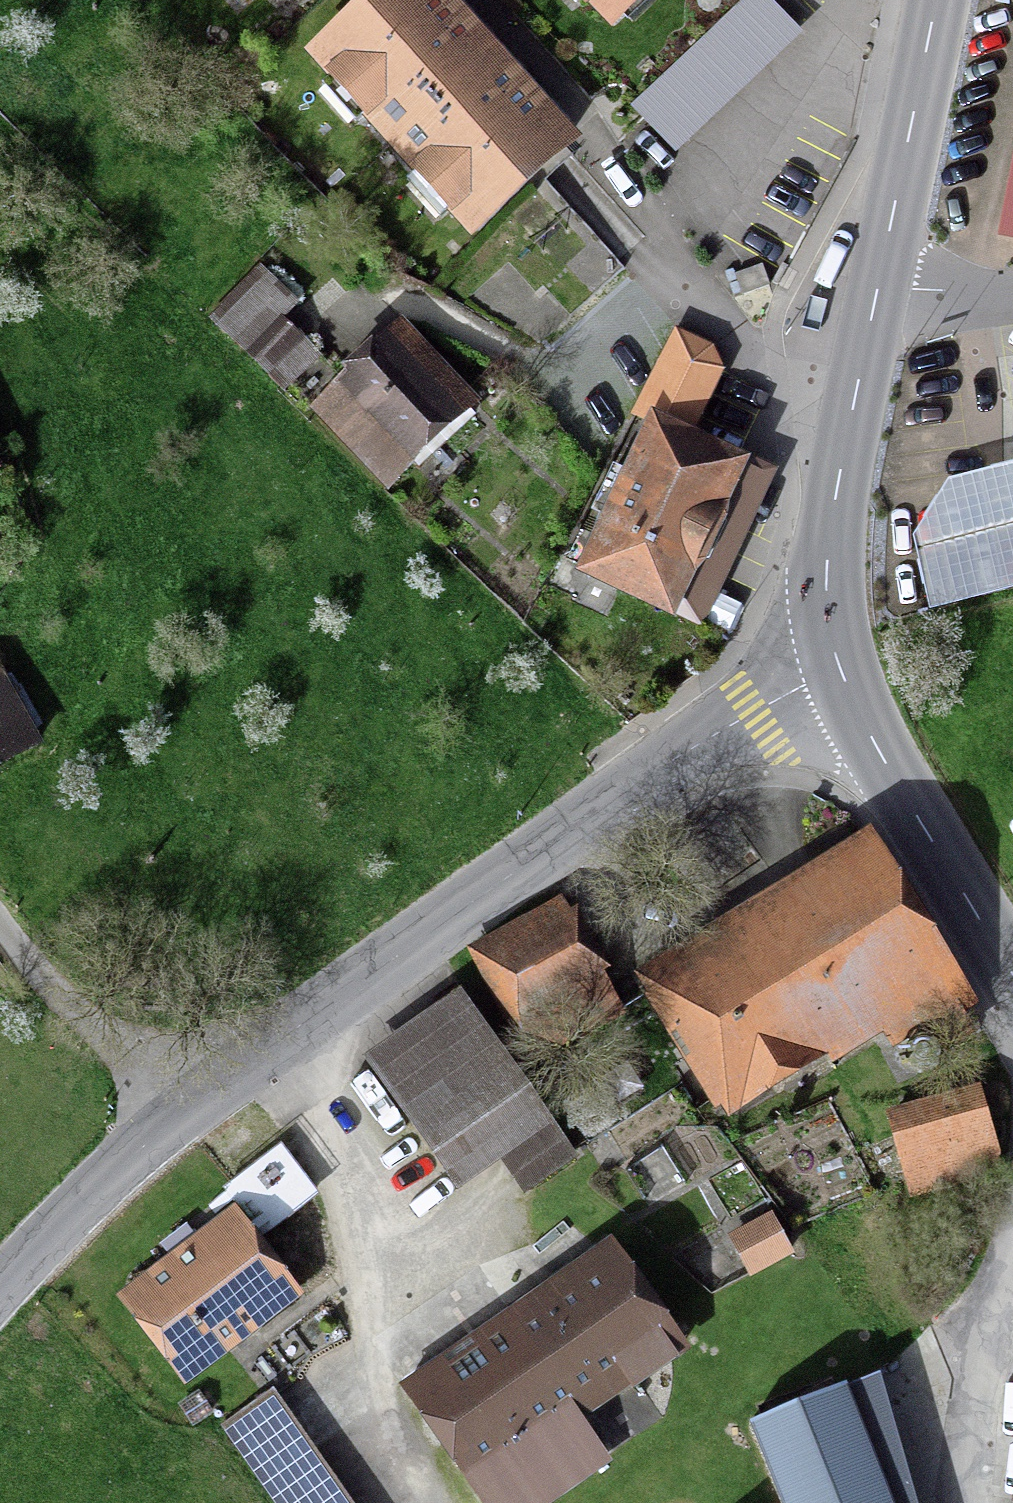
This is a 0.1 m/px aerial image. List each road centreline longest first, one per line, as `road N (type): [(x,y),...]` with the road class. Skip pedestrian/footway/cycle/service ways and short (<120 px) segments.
road 1 (tertiary): [(839,669),(662,770),(159,1128),(0,1293)]
road 2 (residential): [(847,439),(743,343),(587,116),(482,0)]
road 3 (track): [(310,1020),(365,1126),(370,1316),(433,1502)]
road 4 (secondary): [(1012,979),(839,669)]
road 5 (secondary): [(885,285),(937,0)]
road 6 (track): [(0,915),(159,1128)]
road 7 (residential): [(1012,1256),(972,1400),(958,1502)]
road 8 (secondary): [(839,669),(825,555),(847,439)]
road 9 (secondary): [(847,439),(885,285)]
road 10 (residential): [(885,285),(964,293),(1012,287)]

